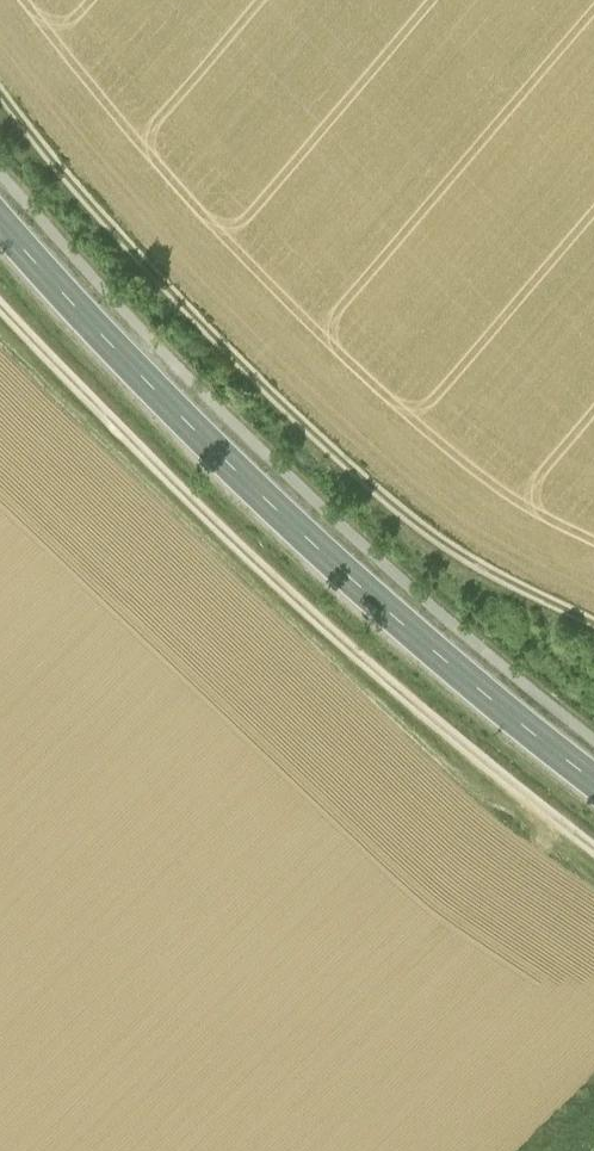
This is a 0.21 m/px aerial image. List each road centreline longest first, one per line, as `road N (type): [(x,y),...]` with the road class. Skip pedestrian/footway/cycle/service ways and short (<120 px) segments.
road 1 (secondary): [(593,780),(302,529),(132,363),(0,214)]
road 2 (track): [(0,302),(271,582),(593,847)]
road 3 (track): [(593,628),(452,550),(369,486),(197,322),(0,99)]

